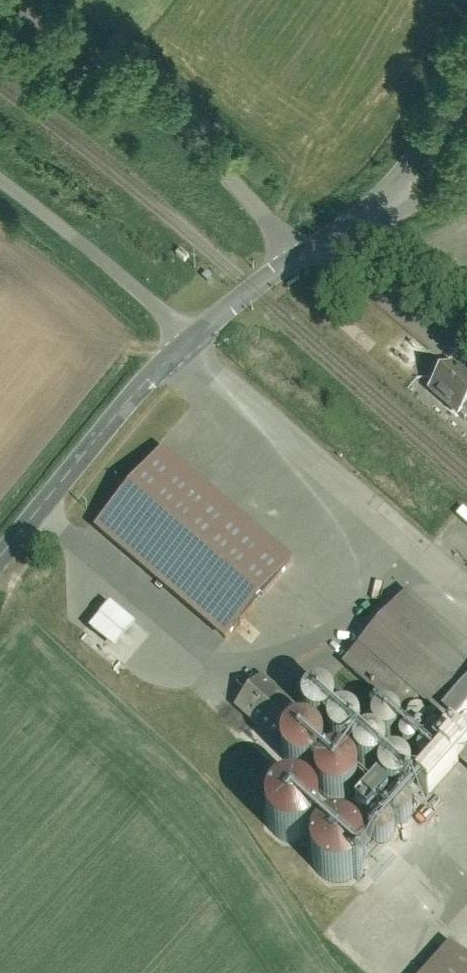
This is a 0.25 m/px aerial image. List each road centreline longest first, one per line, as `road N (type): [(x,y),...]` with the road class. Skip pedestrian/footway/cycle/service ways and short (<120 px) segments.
road 1 (tertiary): [(0,560),(142,388),(298,259)]
road 2 (residential): [(15,0),(143,82),(298,259)]
road 3 (track): [(192,339),(0,180)]
road 4 (residential): [(359,219),(466,303)]
road 5 (tertiary): [(390,194),(466,94)]

